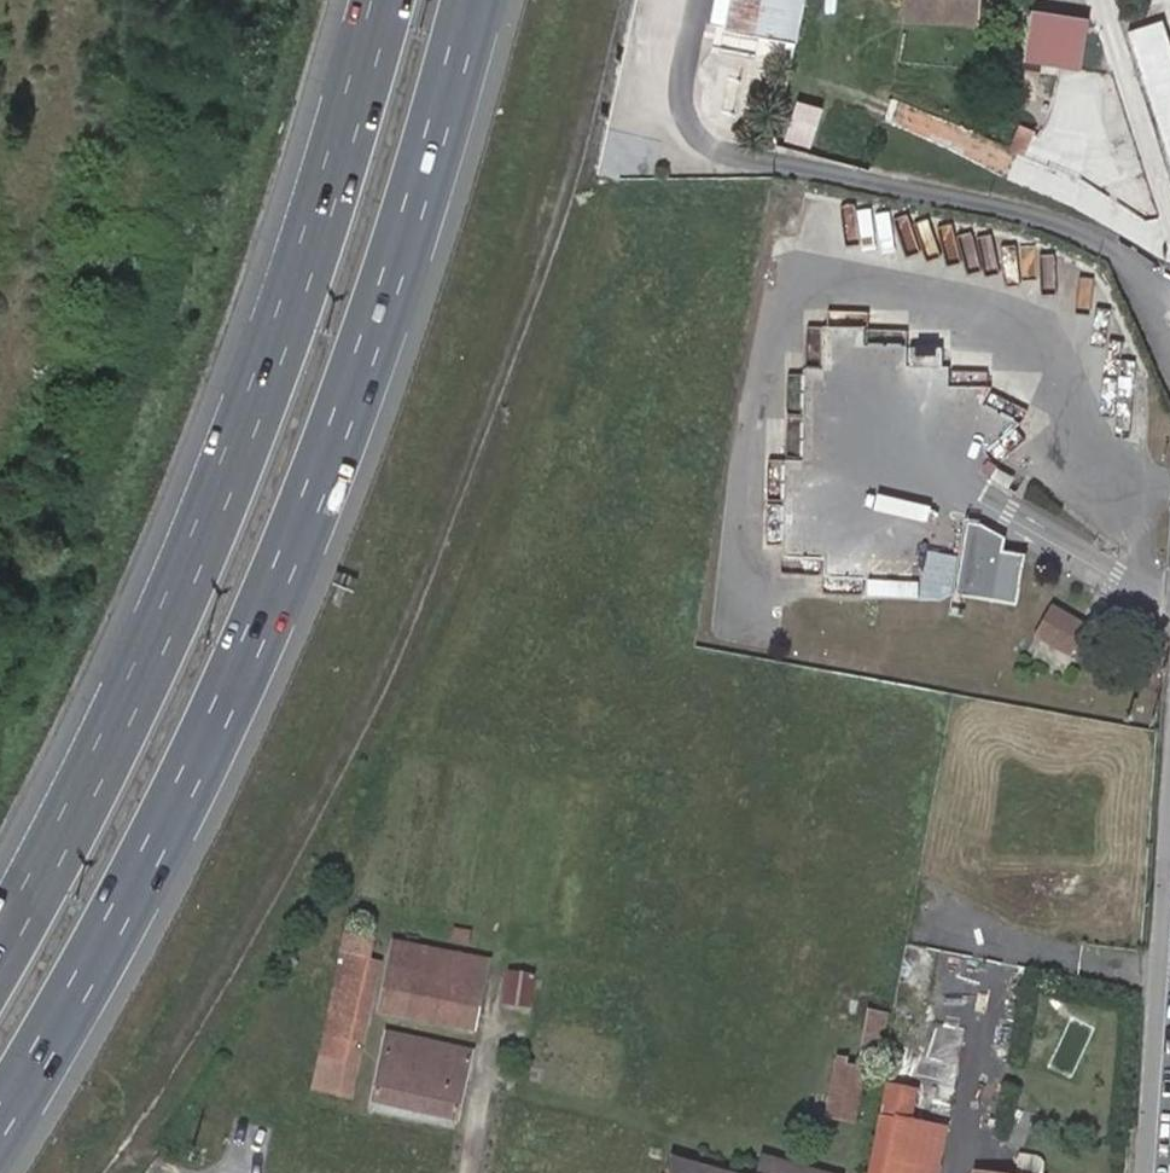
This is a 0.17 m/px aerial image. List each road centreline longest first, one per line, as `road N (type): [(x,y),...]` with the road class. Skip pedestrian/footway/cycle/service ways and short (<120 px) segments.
road 1 (motorway): [(0,1125),(188,782),(314,494),(393,285),(474,0)]
road 2 (motorway): [(380,0),(310,243),(237,460),(112,746),(0,946)]
road 3 (unclassified): [(1169,995),(1155,1172)]

